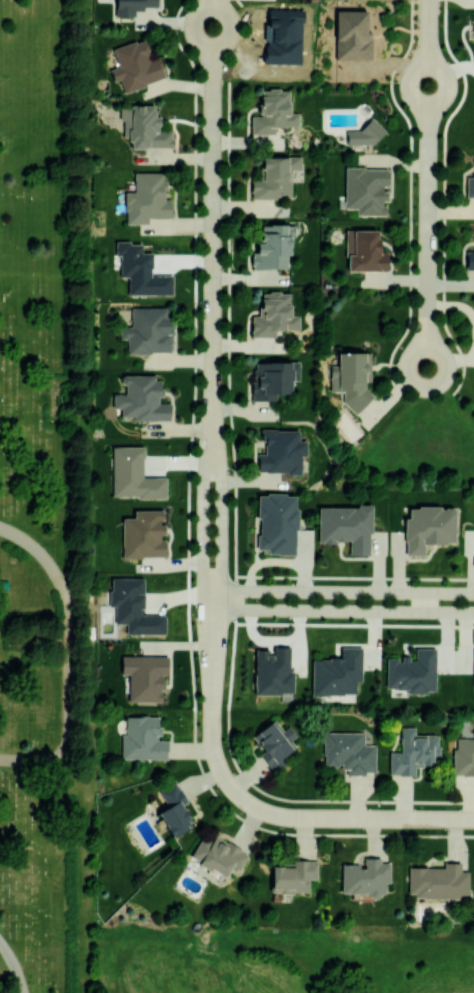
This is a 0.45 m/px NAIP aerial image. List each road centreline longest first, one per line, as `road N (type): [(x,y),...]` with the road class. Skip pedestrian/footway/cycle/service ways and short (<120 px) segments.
road 1 (residential): [(212,0),(212,403)]
road 2 (residential): [(428,0),(426,369)]
road 3 (residential): [(473,819),(266,812),(225,778),(212,709)]
road 4 (residential): [(212,709),(222,480),(212,403)]
road 5 (residential): [(212,403),(202,622),(212,709)]
road 6 (residential): [(203,608),(473,612)]
road 7 (residential): [(473,593),(203,589)]

